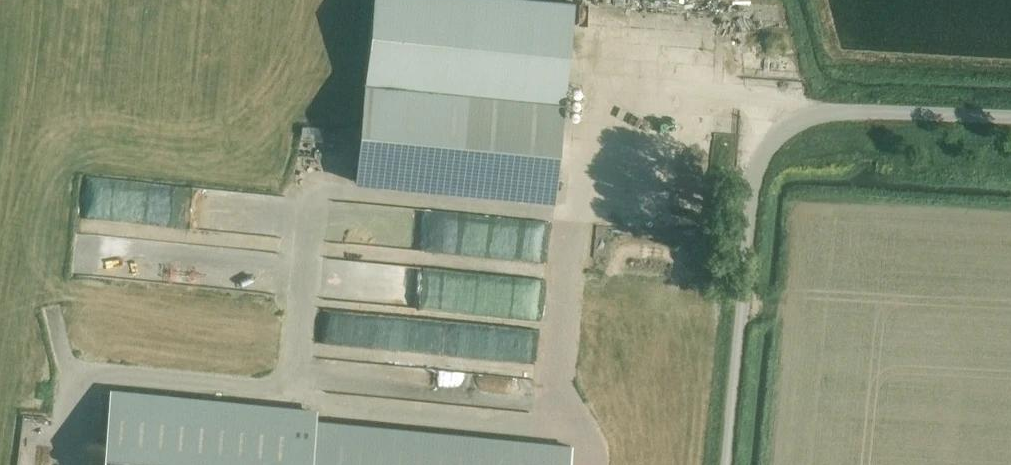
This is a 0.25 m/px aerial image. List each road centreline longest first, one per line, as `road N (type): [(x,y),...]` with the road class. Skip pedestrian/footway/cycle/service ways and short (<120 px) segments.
road 1 (unclassified): [(726,464),(754,179),(763,142),(778,121),(813,108),(1010,118)]

